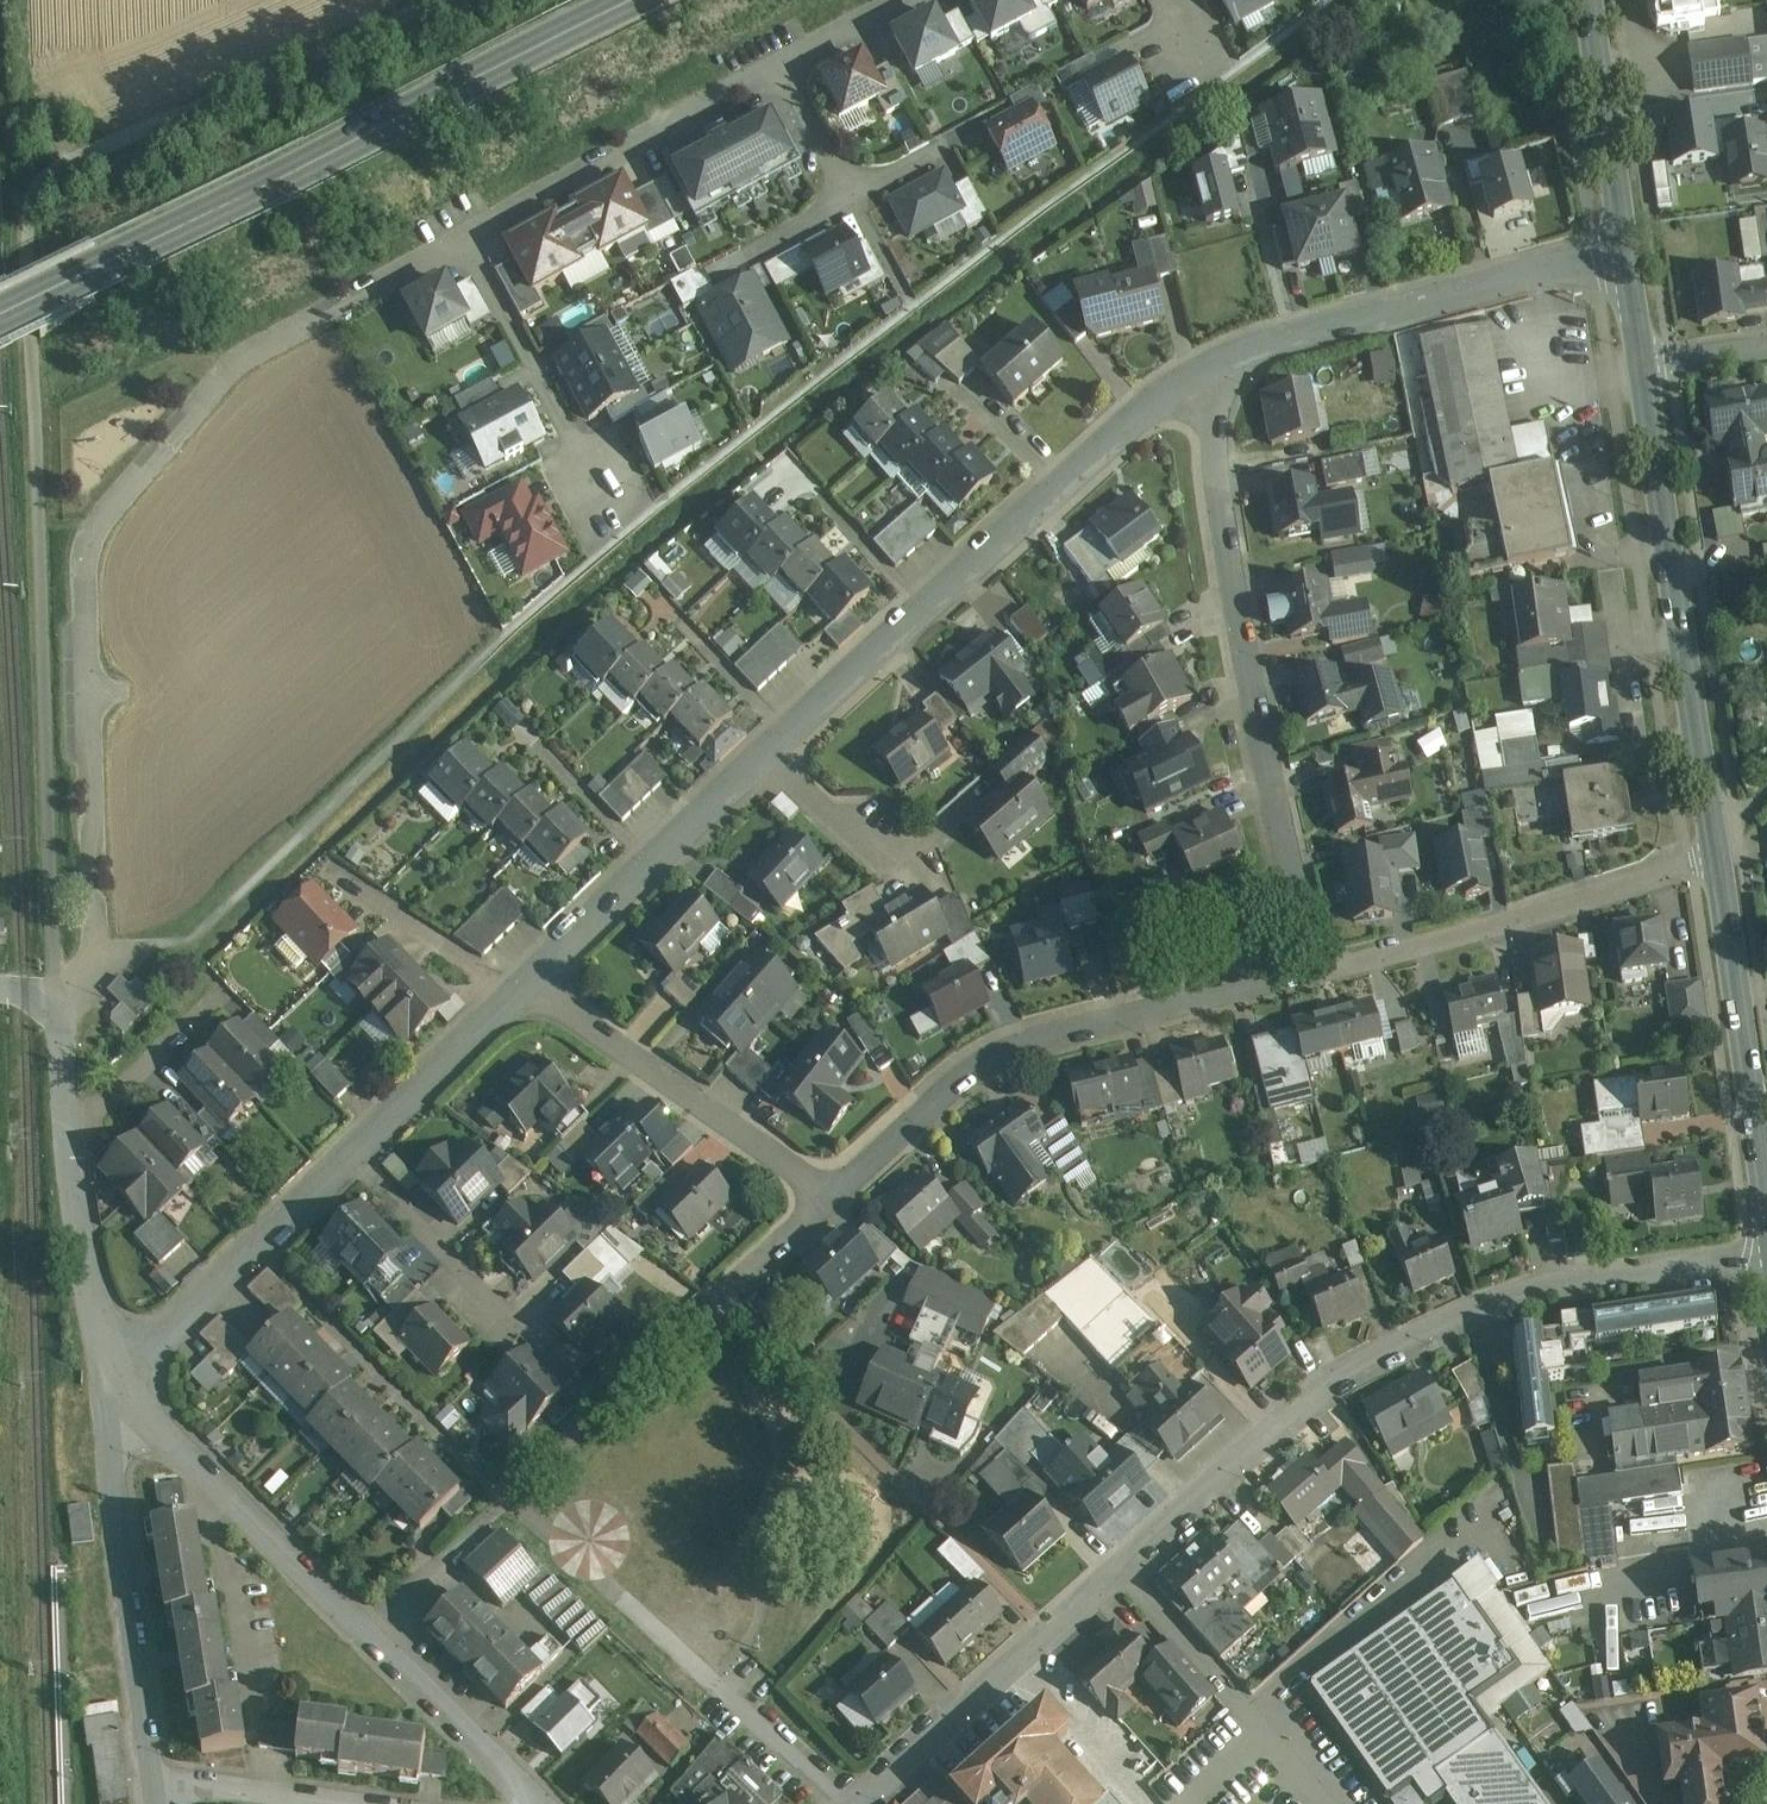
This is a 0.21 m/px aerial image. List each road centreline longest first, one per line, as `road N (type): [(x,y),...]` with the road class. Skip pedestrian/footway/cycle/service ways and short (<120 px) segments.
road 1 (residential): [(94,953),(84,541),(239,356),(467,234)]
road 2 (residential): [(1195,383),(1110,447),(812,713),(523,984)]
road 3 (residential): [(1119,1566),(1339,1375),(1426,1331),(1511,1296),(1766,1249)]
road 4 (secondary): [(50,303),(645,0)]
road 5 (residential): [(543,1803),(104,1375)]
road 6 (residential): [(1195,383),(1241,685),(1306,979)]
road 7 (residential): [(523,984),(104,1375)]
road 8 (residential): [(1306,979),(1000,1055),(926,1108),(837,1197)]
road 9 (secondary): [(1639,363),(1718,857)]
road 10 (residential): [(1621,256),(1267,349),(1195,383)]
road 11 (residential): [(1718,857),(1507,927),(1306,979)]
road 12 (residential): [(104,1375),(152,1780)]
road 13 (residential): [(104,1375),(72,1179),(60,992)]
road 14 (residential): [(523,984),(837,1197)]
road 15 (residential): [(467,234),(782,64)]
road 16 (residential): [(861,1803),(1119,1566)]
road 17 (residential): [(467,234),(623,537)]
road 18 (secondary): [(1718,857),(1766,1175)]
road 19 (residential): [(782,64),(914,307)]
road 20 (secondary): [(1588,0),(1621,256)]
road 21 (residential): [(359,1803),(152,1780)]
road 22 (residential): [(1119,1566),(1241,1705)]
road 23 (residential): [(837,1197),(709,1309)]
road 24 (residential): [(782,64),(902,0)]
road 25 (residential): [(1766,346),(1639,363)]

